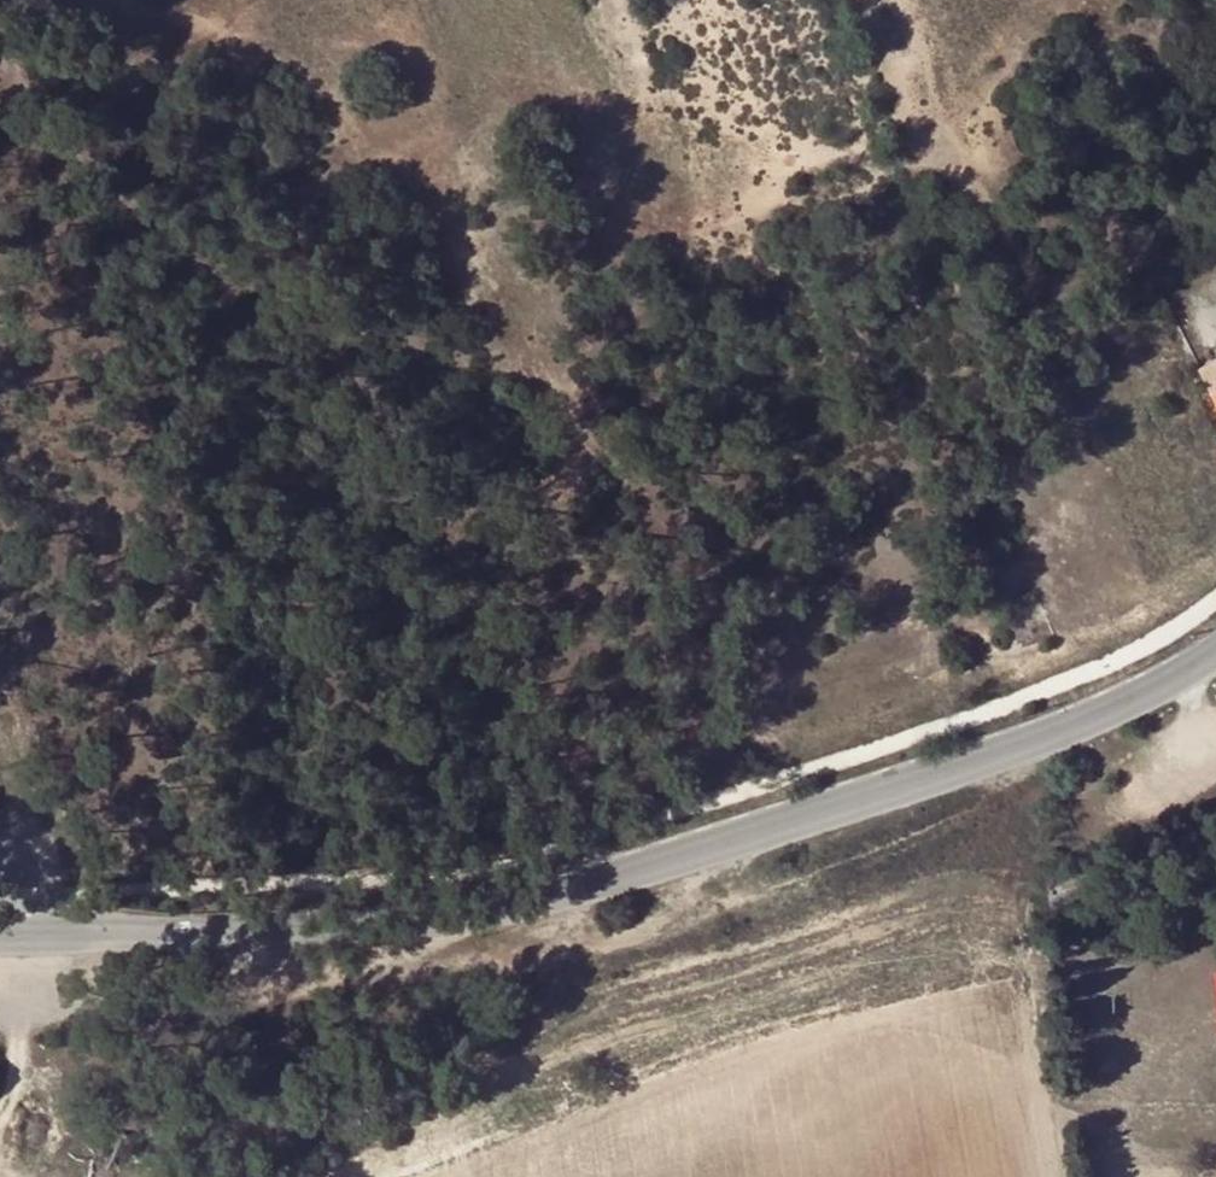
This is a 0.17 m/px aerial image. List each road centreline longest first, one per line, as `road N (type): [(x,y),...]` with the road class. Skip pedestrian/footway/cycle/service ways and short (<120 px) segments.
road 1 (unclassified): [(1215,649),(1146,696),(1067,730),(605,879),(418,921),(217,935),(0,933)]

